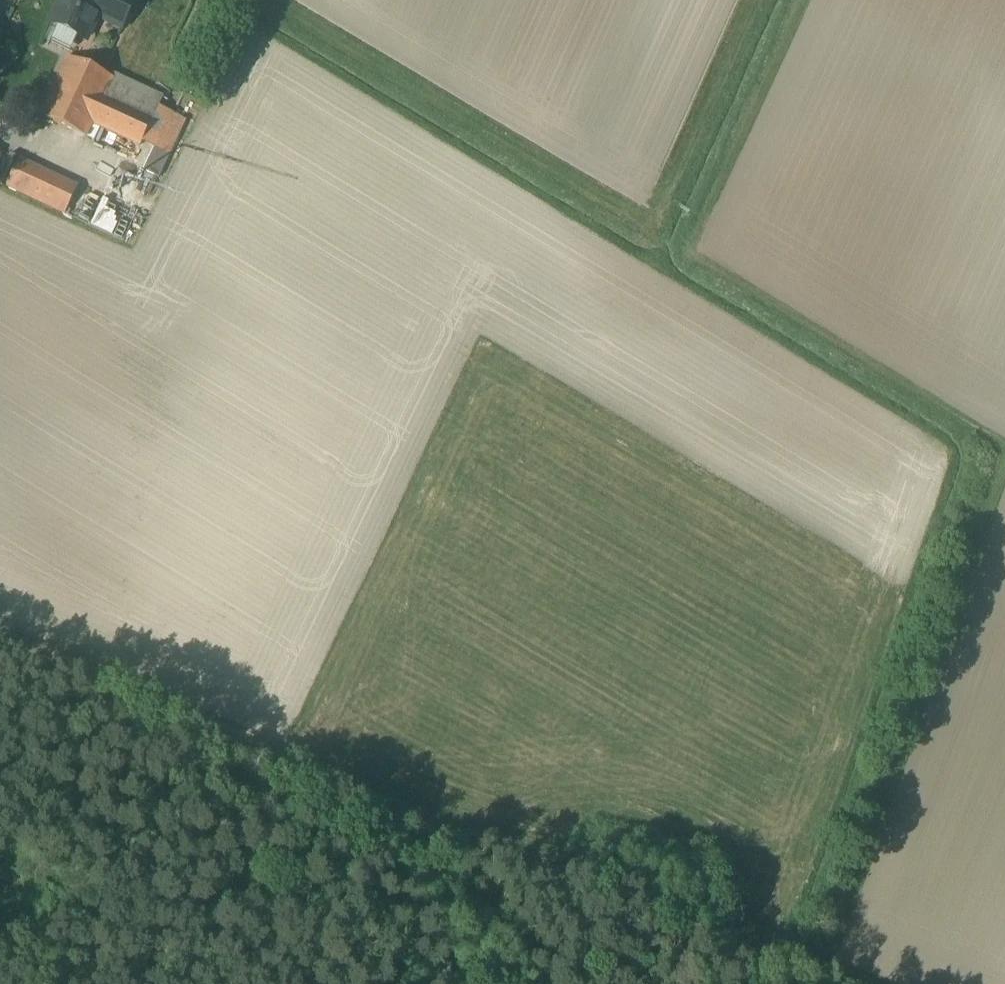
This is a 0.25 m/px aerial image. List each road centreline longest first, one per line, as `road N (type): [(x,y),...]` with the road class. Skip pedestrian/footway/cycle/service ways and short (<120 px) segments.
road 1 (track): [(0,632),(681,928)]

